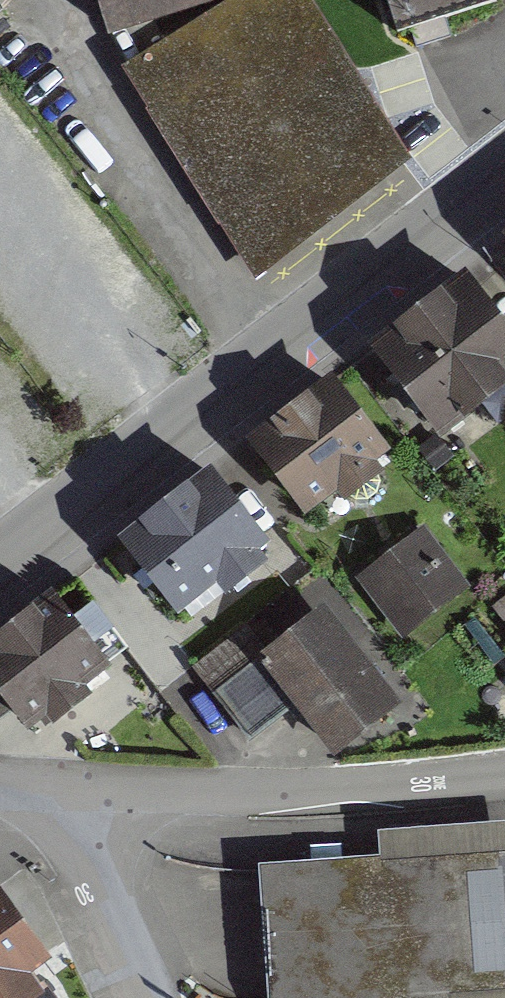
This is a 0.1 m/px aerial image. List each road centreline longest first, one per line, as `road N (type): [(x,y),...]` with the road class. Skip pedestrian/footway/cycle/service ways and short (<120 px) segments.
road 1 (residential): [(0,573),(504,179)]
road 2 (residential): [(504,770),(324,789),(74,791)]
road 3 (residential): [(143,997),(93,888),(72,825),(74,791)]

